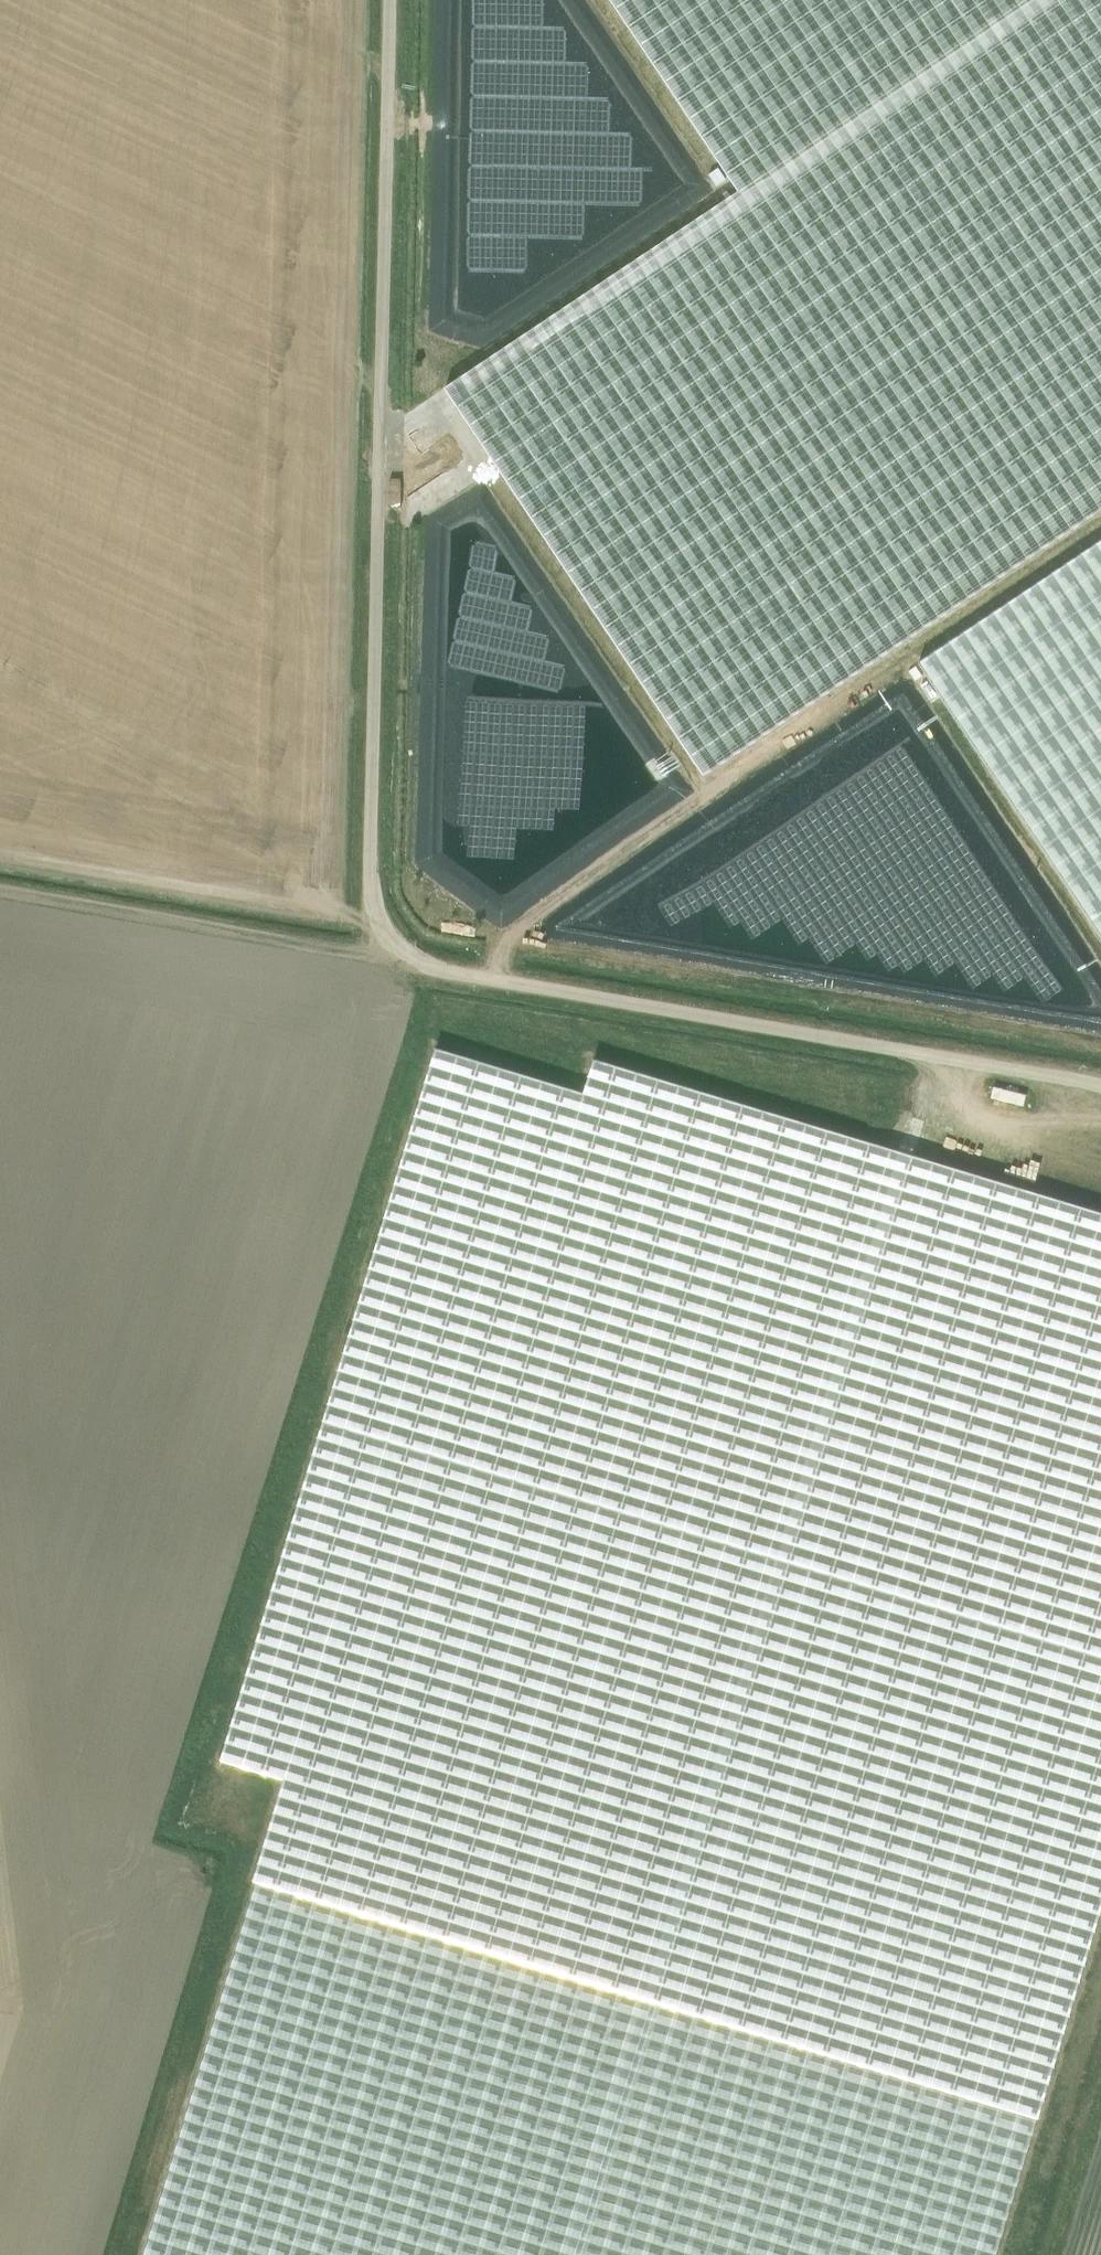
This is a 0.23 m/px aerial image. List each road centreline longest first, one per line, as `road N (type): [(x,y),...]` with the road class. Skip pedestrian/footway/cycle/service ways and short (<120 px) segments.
road 1 (unclassified): [(404,0),(369,818),(378,877),(394,907),(417,934),(1100,1079)]

